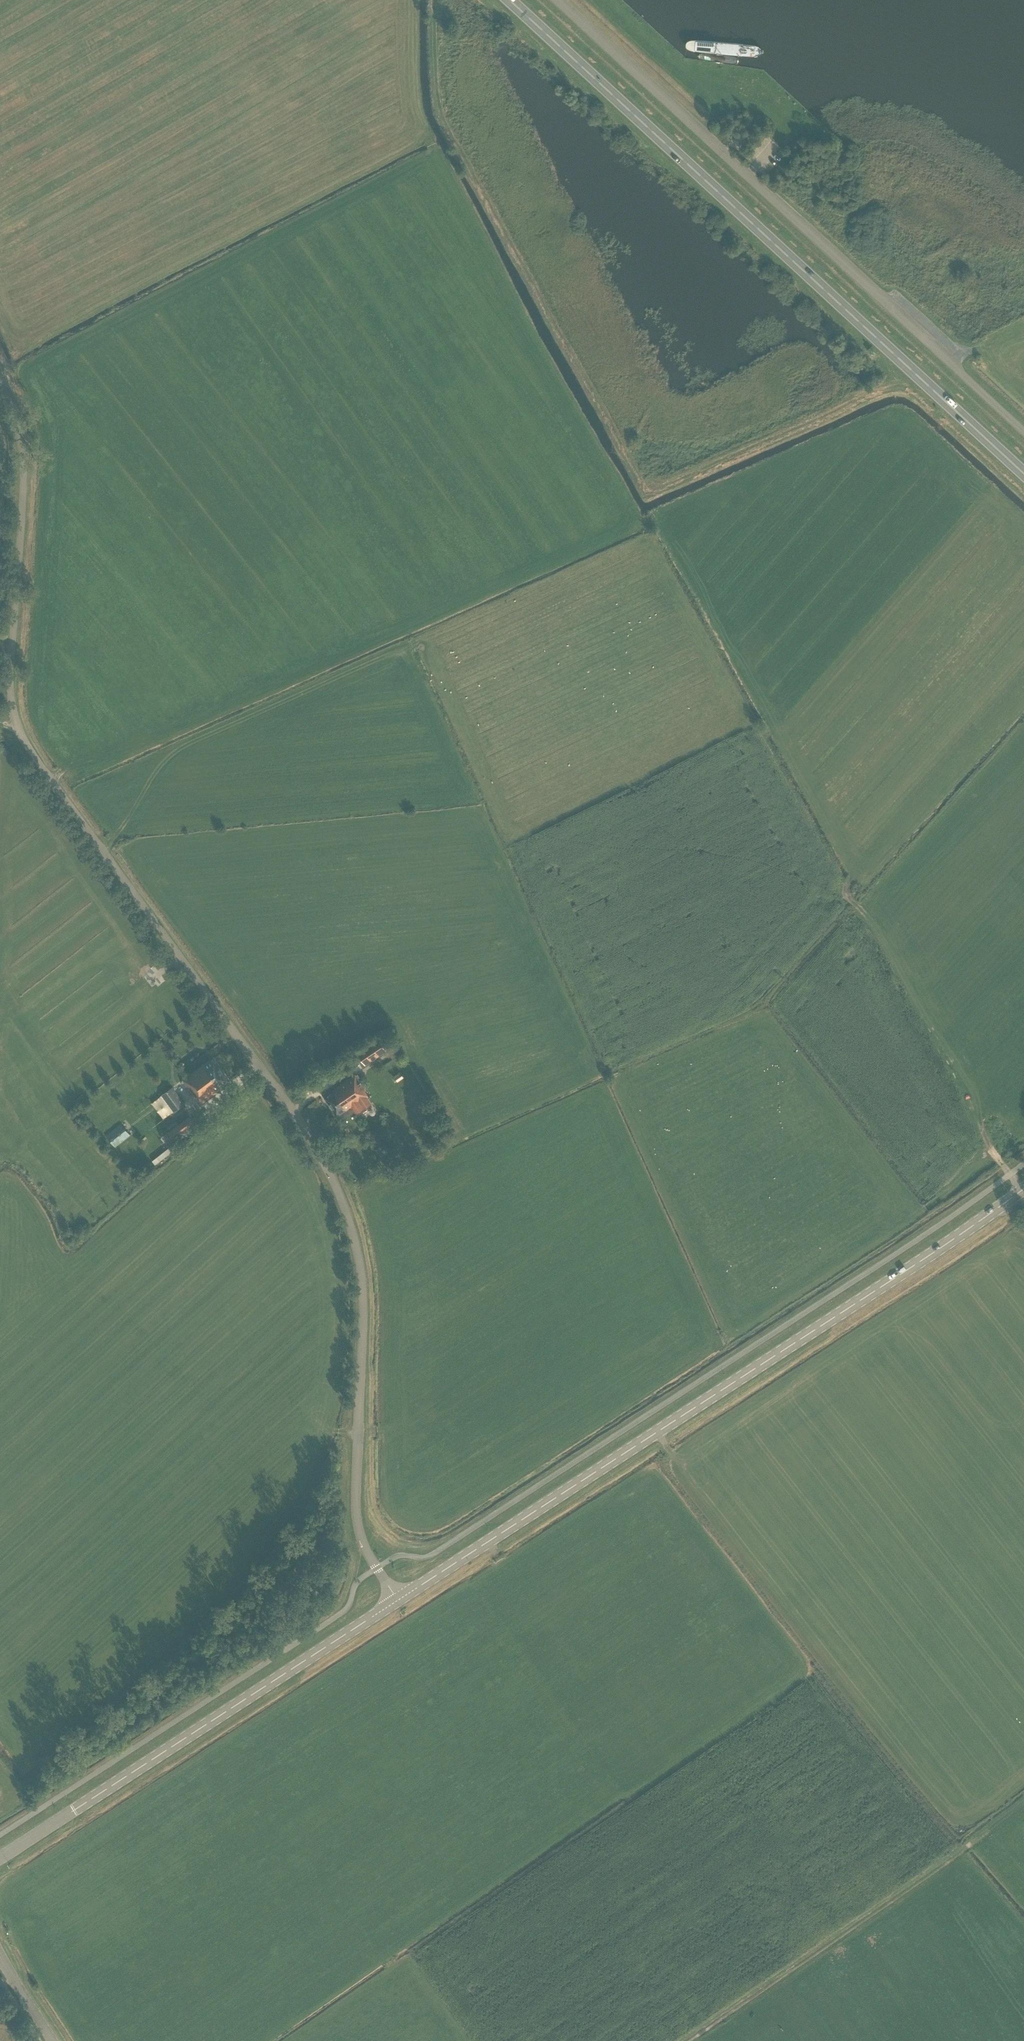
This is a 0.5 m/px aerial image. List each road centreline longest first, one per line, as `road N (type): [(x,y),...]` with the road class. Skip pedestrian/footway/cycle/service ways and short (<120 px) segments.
road 1 (unclassified): [(398,1601),(357,1523),(362,1289),(328,1170),(33,754),(15,717),(24,471),(0,380)]
road 2 (secondary): [(398,1601),(1023,1189)]
road 3 (trunk): [(1023,473),(509,0)]
road 4 (unclassified): [(558,0),(1023,431)]
road 5 (secondary): [(0,1858),(398,1601)]

